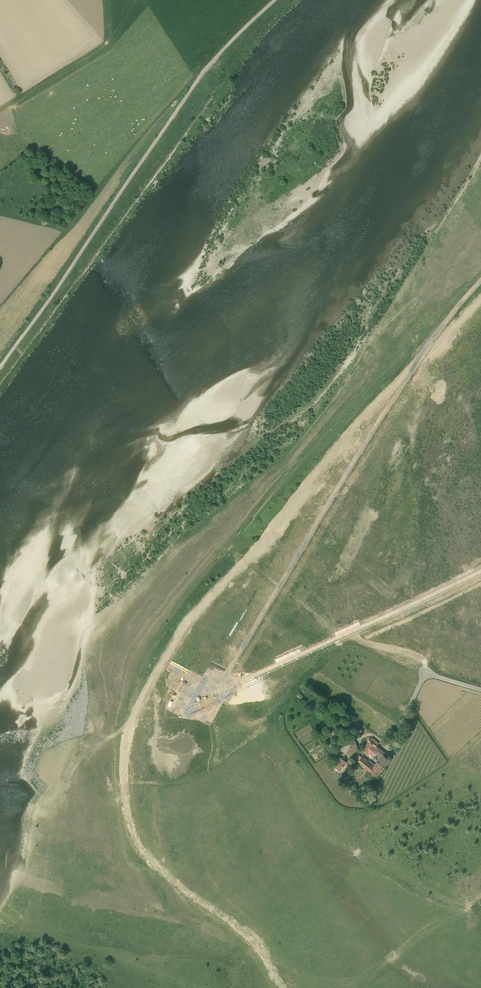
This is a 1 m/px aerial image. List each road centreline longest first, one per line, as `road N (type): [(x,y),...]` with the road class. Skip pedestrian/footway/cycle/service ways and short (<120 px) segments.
road 1 (unclassified): [(0,366),(200,76),(274,0)]
road 2 (track): [(311,483),(262,545),(203,600),(124,727)]

